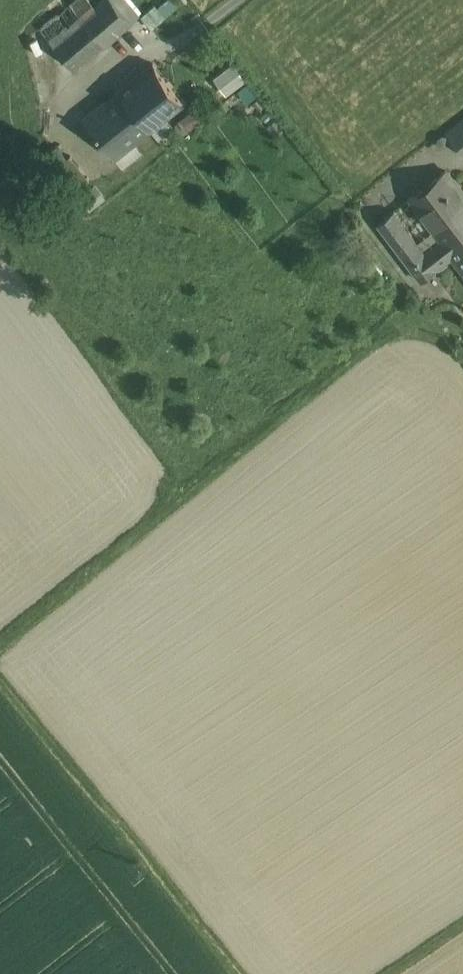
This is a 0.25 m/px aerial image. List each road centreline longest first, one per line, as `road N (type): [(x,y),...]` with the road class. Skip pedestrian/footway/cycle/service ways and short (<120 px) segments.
road 1 (track): [(0,682),(236,973)]

